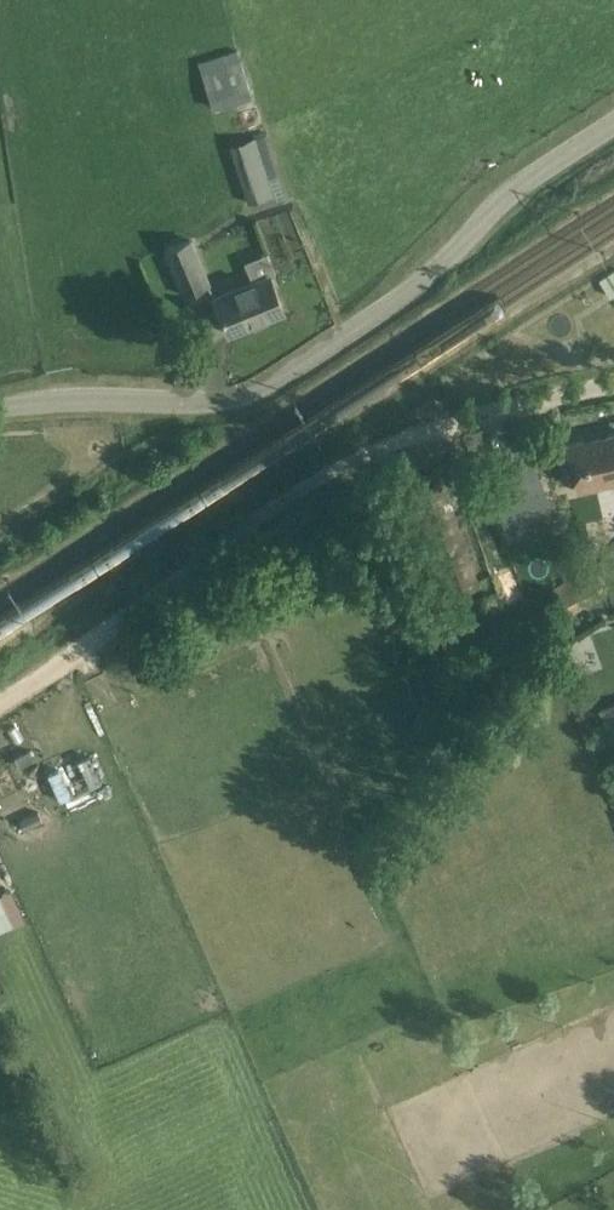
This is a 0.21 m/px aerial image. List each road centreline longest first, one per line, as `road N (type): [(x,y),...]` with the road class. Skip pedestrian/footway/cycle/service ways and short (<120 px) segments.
road 1 (unclassified): [(0,407),(222,402),(259,392),(440,270),(513,191),(613,126)]
road 2 (track): [(0,707),(281,505),(350,464),(553,401)]

